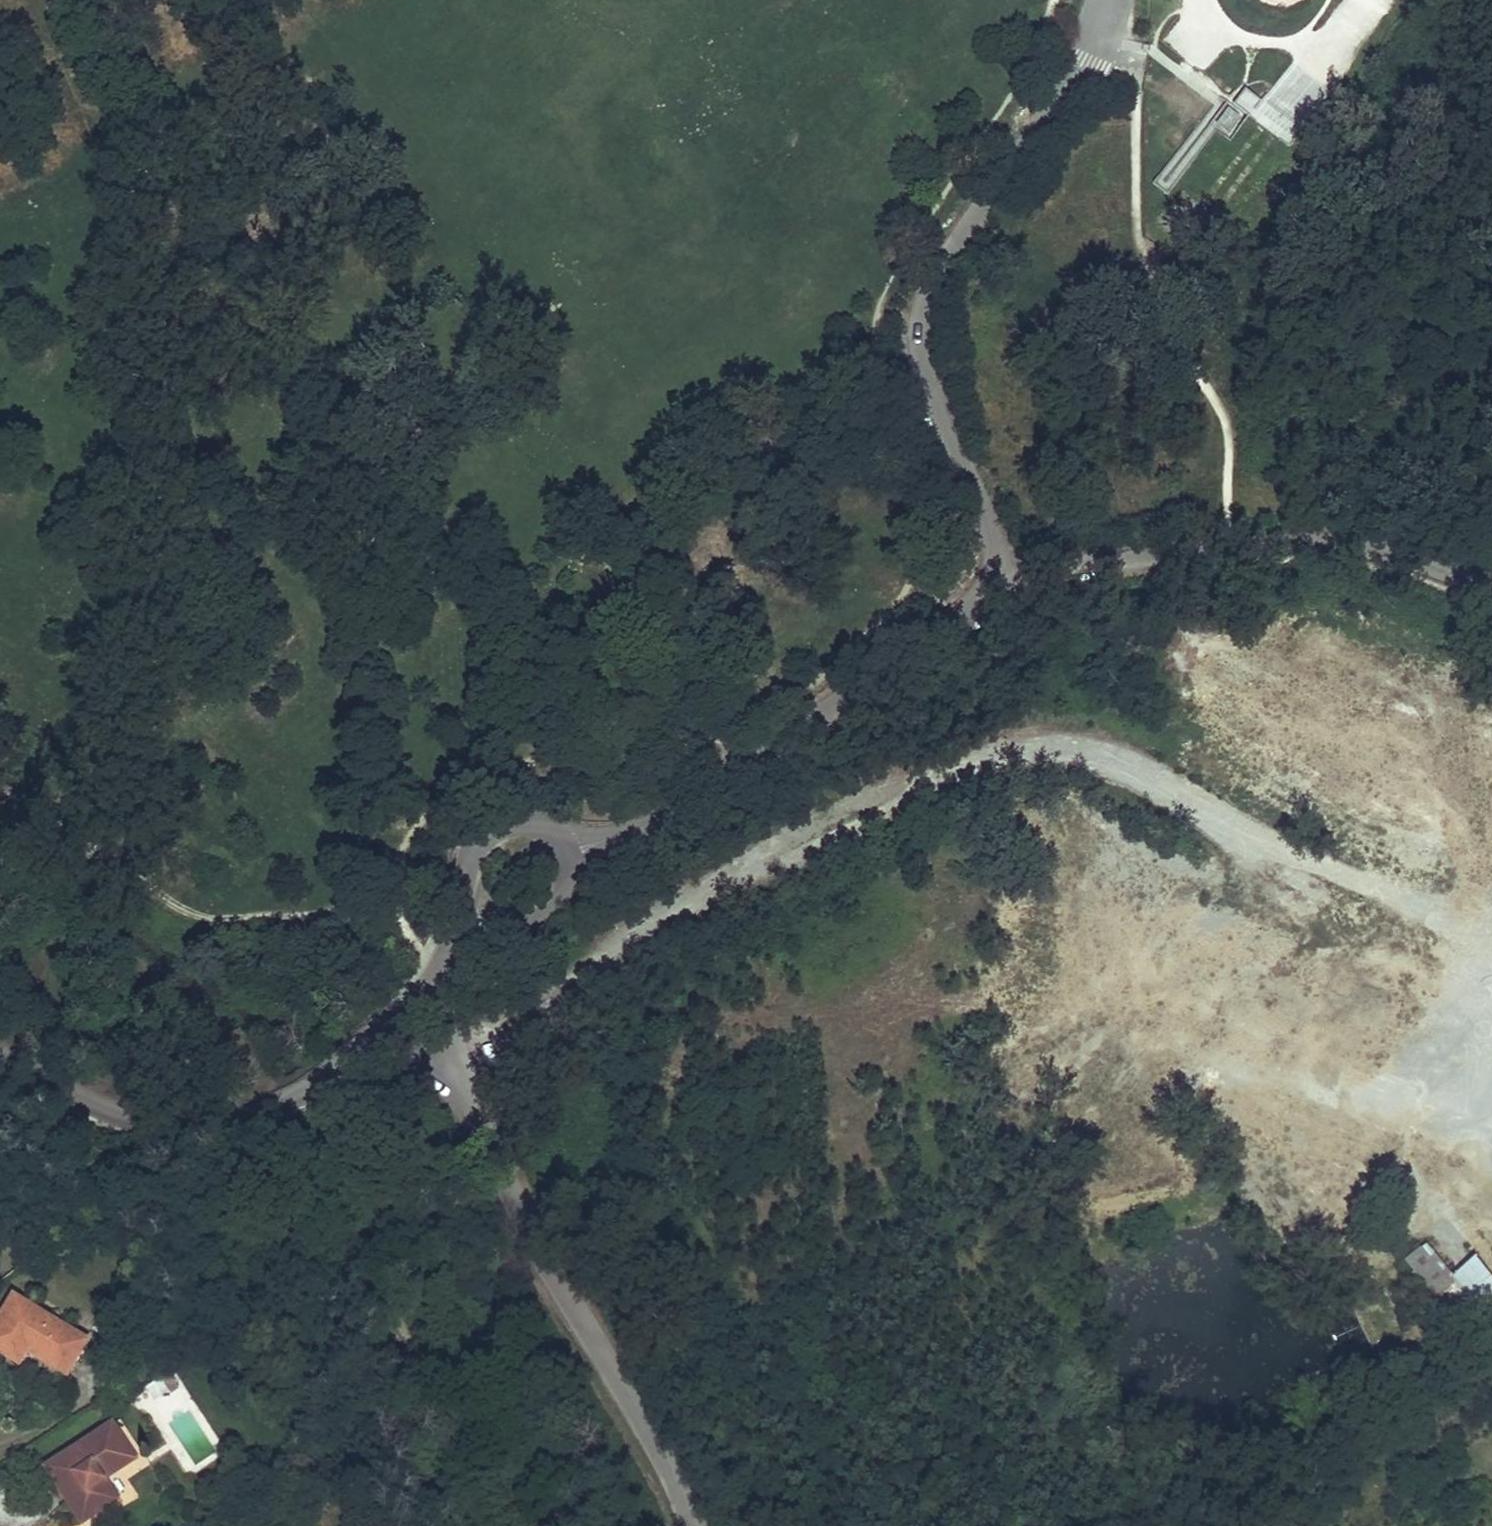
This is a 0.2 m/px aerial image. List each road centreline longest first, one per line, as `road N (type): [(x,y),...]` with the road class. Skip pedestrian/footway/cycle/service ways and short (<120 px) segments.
road 1 (unclassified): [(695,1525),(665,1456),(567,1300),(451,1054)]
road 2 (track): [(488,1525),(365,1267),(319,1205),(293,1092)]
road 3 (unclassified): [(0,1050),(185,1133),(409,1043)]

